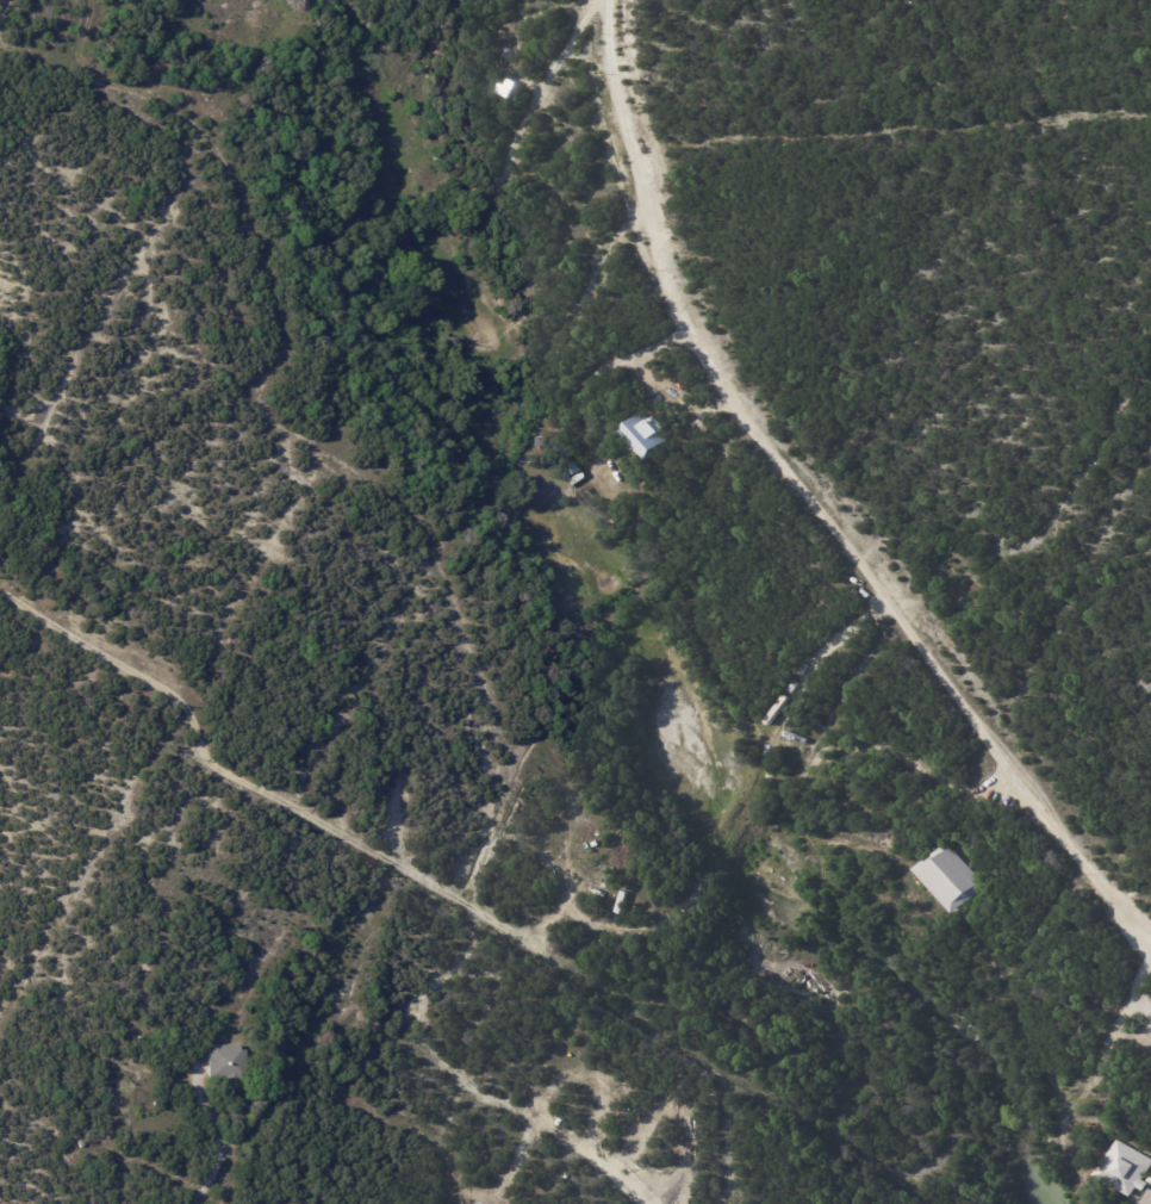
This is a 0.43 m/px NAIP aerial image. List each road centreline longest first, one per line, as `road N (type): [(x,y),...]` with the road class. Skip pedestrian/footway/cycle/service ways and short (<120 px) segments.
road 1 (residential): [(1150,928),(1057,850),(921,640),(685,341),(609,166),(605,0)]

